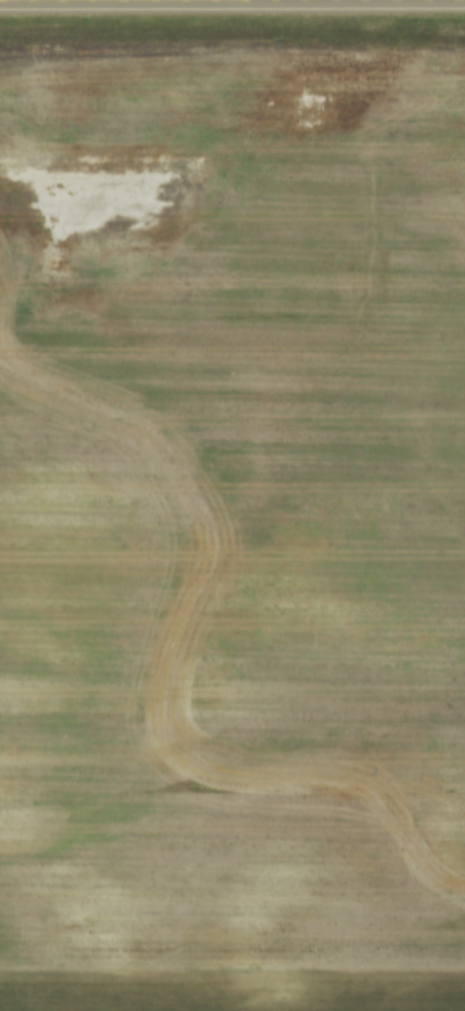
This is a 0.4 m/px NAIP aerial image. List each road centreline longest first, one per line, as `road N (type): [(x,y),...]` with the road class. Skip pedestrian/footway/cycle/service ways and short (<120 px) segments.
road 1 (tertiary): [(464,3),(0,3)]

